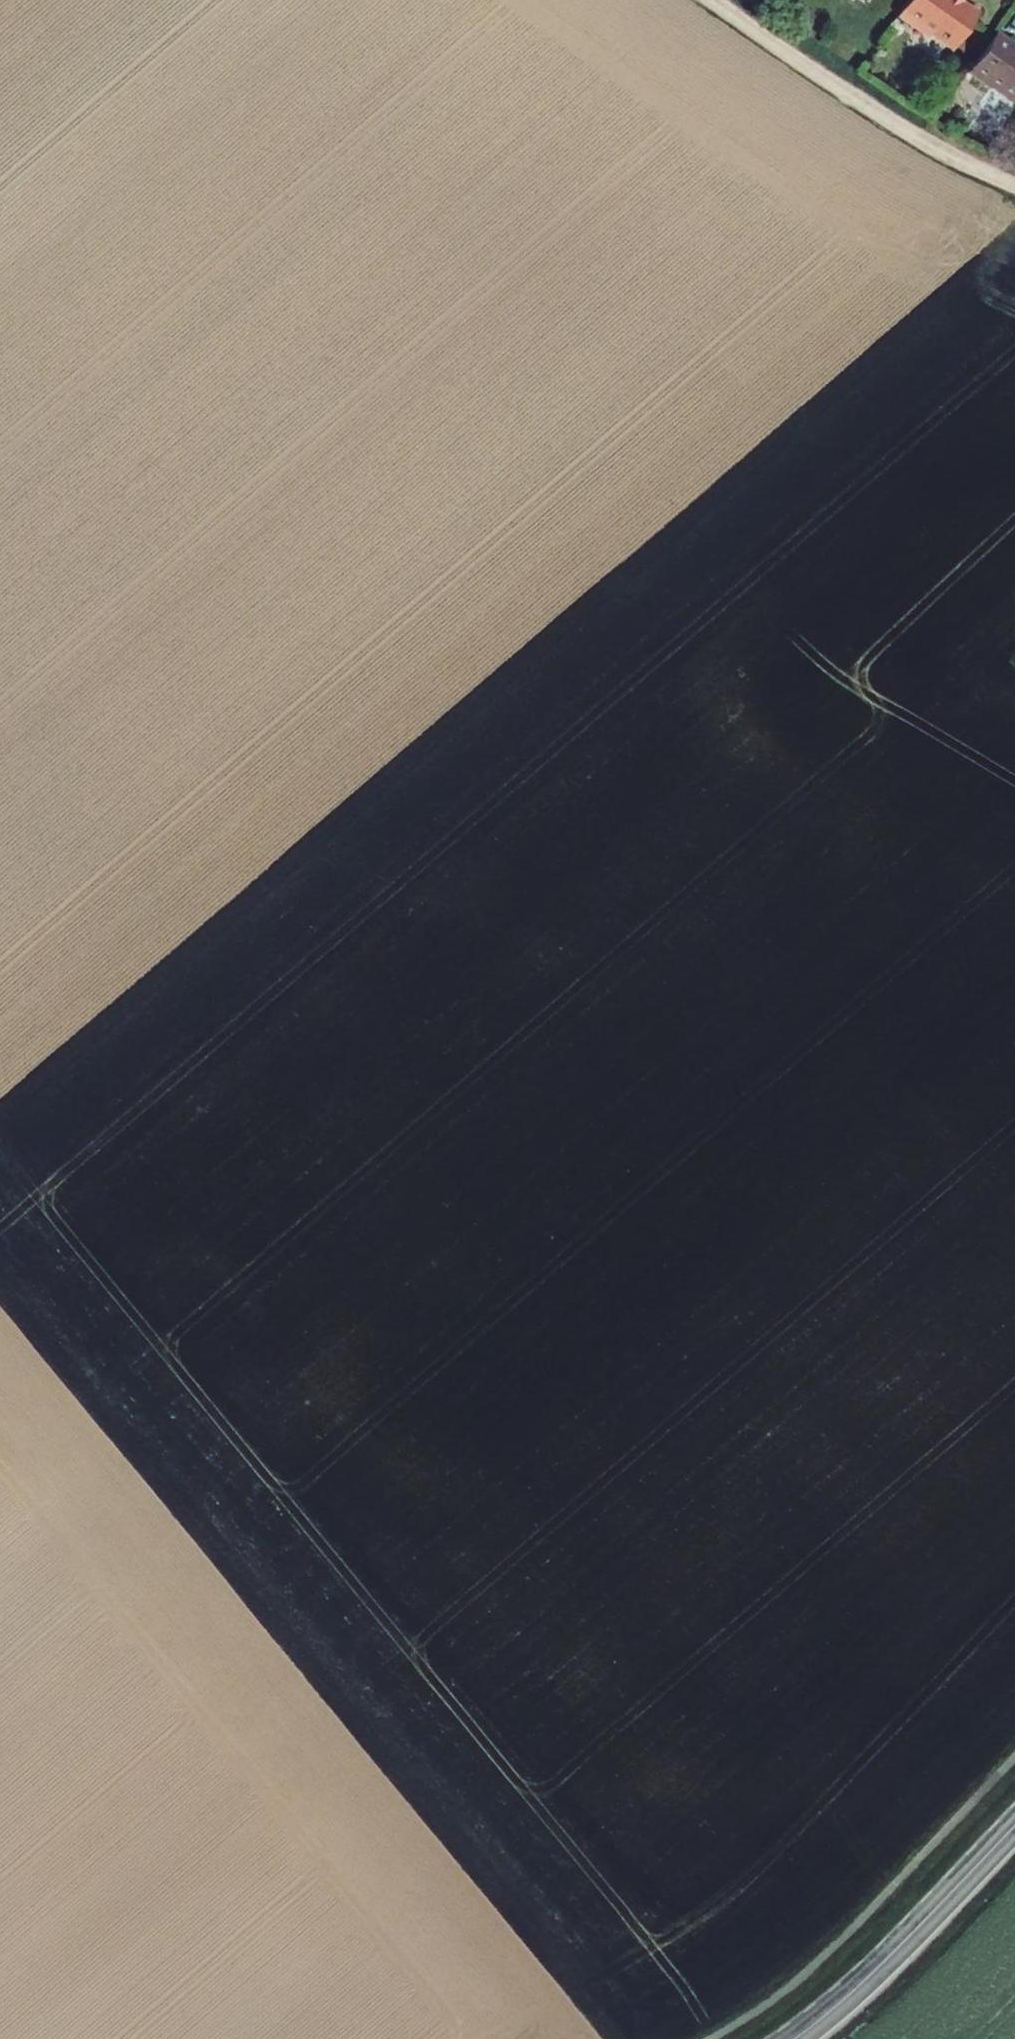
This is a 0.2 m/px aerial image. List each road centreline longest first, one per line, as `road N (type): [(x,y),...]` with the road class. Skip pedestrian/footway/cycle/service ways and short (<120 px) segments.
road 1 (track): [(1014,185),(956,164),(721,0)]
road 2 (secondary): [(791,2038),(880,1964),(1014,1824)]

